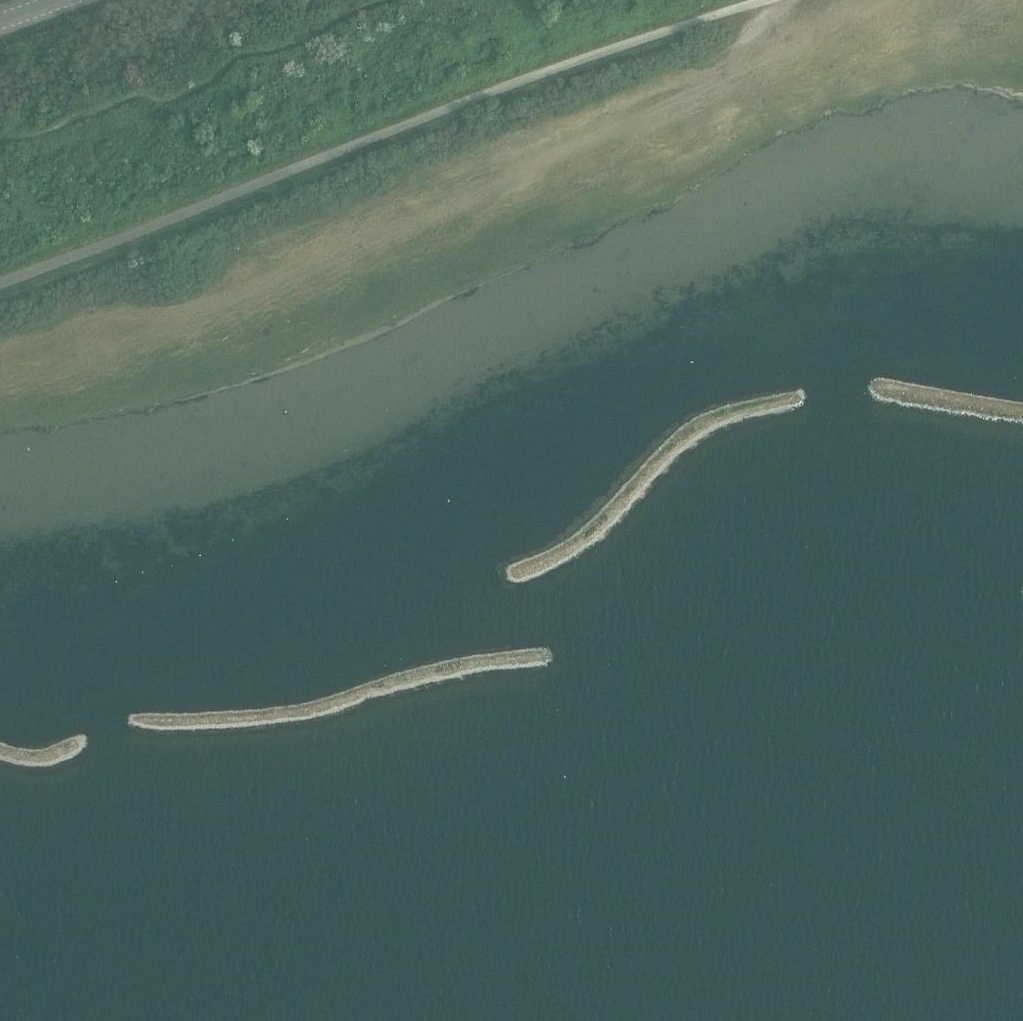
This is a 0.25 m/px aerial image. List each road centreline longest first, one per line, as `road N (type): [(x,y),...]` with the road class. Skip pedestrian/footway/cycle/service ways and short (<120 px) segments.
road 1 (track): [(0,376),(198,305),(938,0)]

